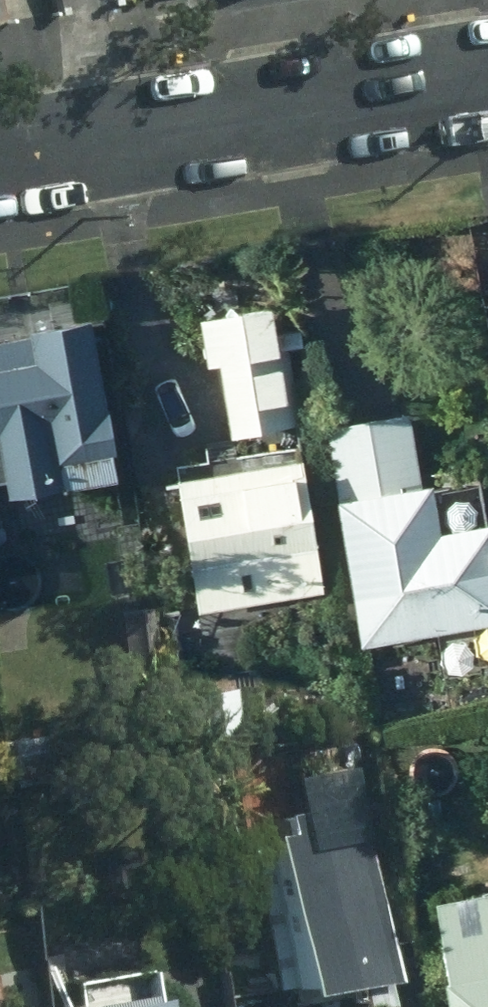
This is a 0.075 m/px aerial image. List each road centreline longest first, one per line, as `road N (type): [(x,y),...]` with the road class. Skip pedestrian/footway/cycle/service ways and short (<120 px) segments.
road 1 (residential): [(0,164),(487,83)]

